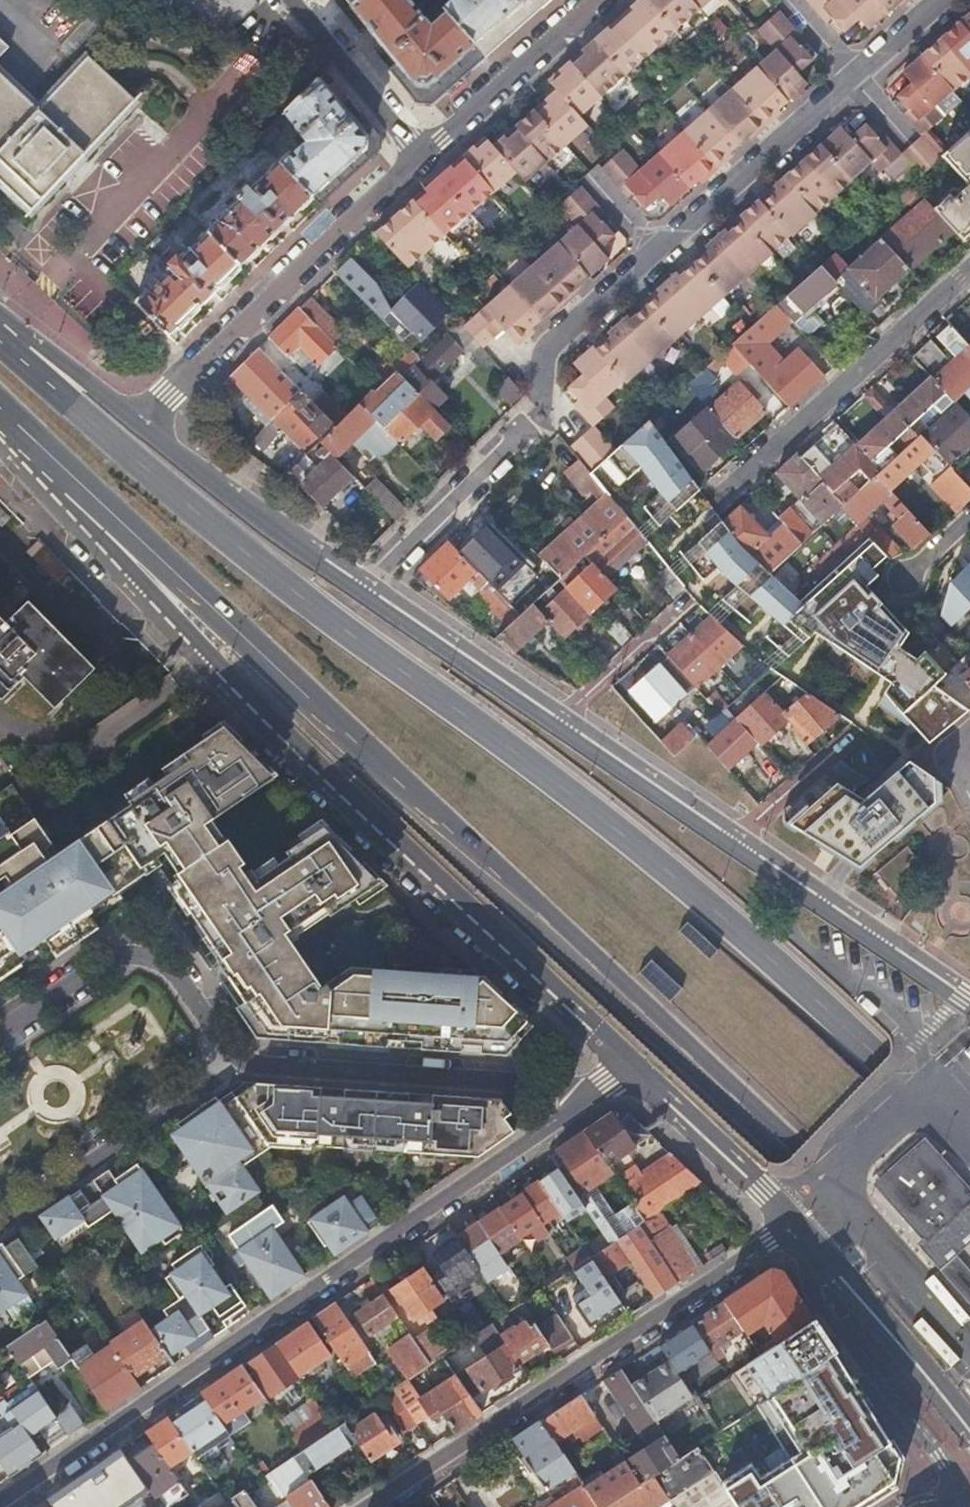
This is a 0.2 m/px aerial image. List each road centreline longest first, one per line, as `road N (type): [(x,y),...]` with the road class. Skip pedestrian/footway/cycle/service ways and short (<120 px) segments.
road 1 (primary): [(0,409),(792,1157),(969,1345)]
road 2 (primary): [(969,1166),(878,1065),(705,908),(209,530),(0,335)]
road 3 (unclassified): [(0,431),(63,510),(240,691),(636,1077)]
road 4 (residential): [(0,1504),(602,1090)]
road 5 (residential): [(786,1227),(366,1506)]
road 6 (residential): [(136,421),(422,155)]
road 7 (residential): [(218,1062),(602,1090)]
road 8 (residential): [(969,274),(711,505)]
road 9 (residential): [(786,1227),(850,1344),(937,1457),(959,1506)]
road 10 (residential): [(0,1034),(111,959),(135,955),(158,961),(178,981),(208,1022),(218,1062)]
road 11 (residential): [(969,1005),(734,843)]
road 12 (residential): [(366,588),(136,421)]
road 13 (unclassified): [(786,1227),(862,1299),(969,1431)]
road 14 (residential): [(218,1062),(208,1081),(0,1224)]
road 15 (residential): [(851,76),(658,251)]
road 16 (residential): [(422,155),(599,0)]
road 17 (residential): [(558,722),(366,588)]
road 18 (residential): [(366,588),(529,426)]
road 19 (residential): [(734,843),(558,722)]
road 20 (unclassified): [(636,1077),(761,1192),(786,1227)]
road 21 (residential): [(293,0),(422,155)]
road 22 (residential): [(658,251),(547,353),(541,400)]
road 23 (residential): [(687,604),(558,722)]
road 24 (residential): [(136,421),(0,318)]
road 25 (residential): [(734,843),(856,732)]

